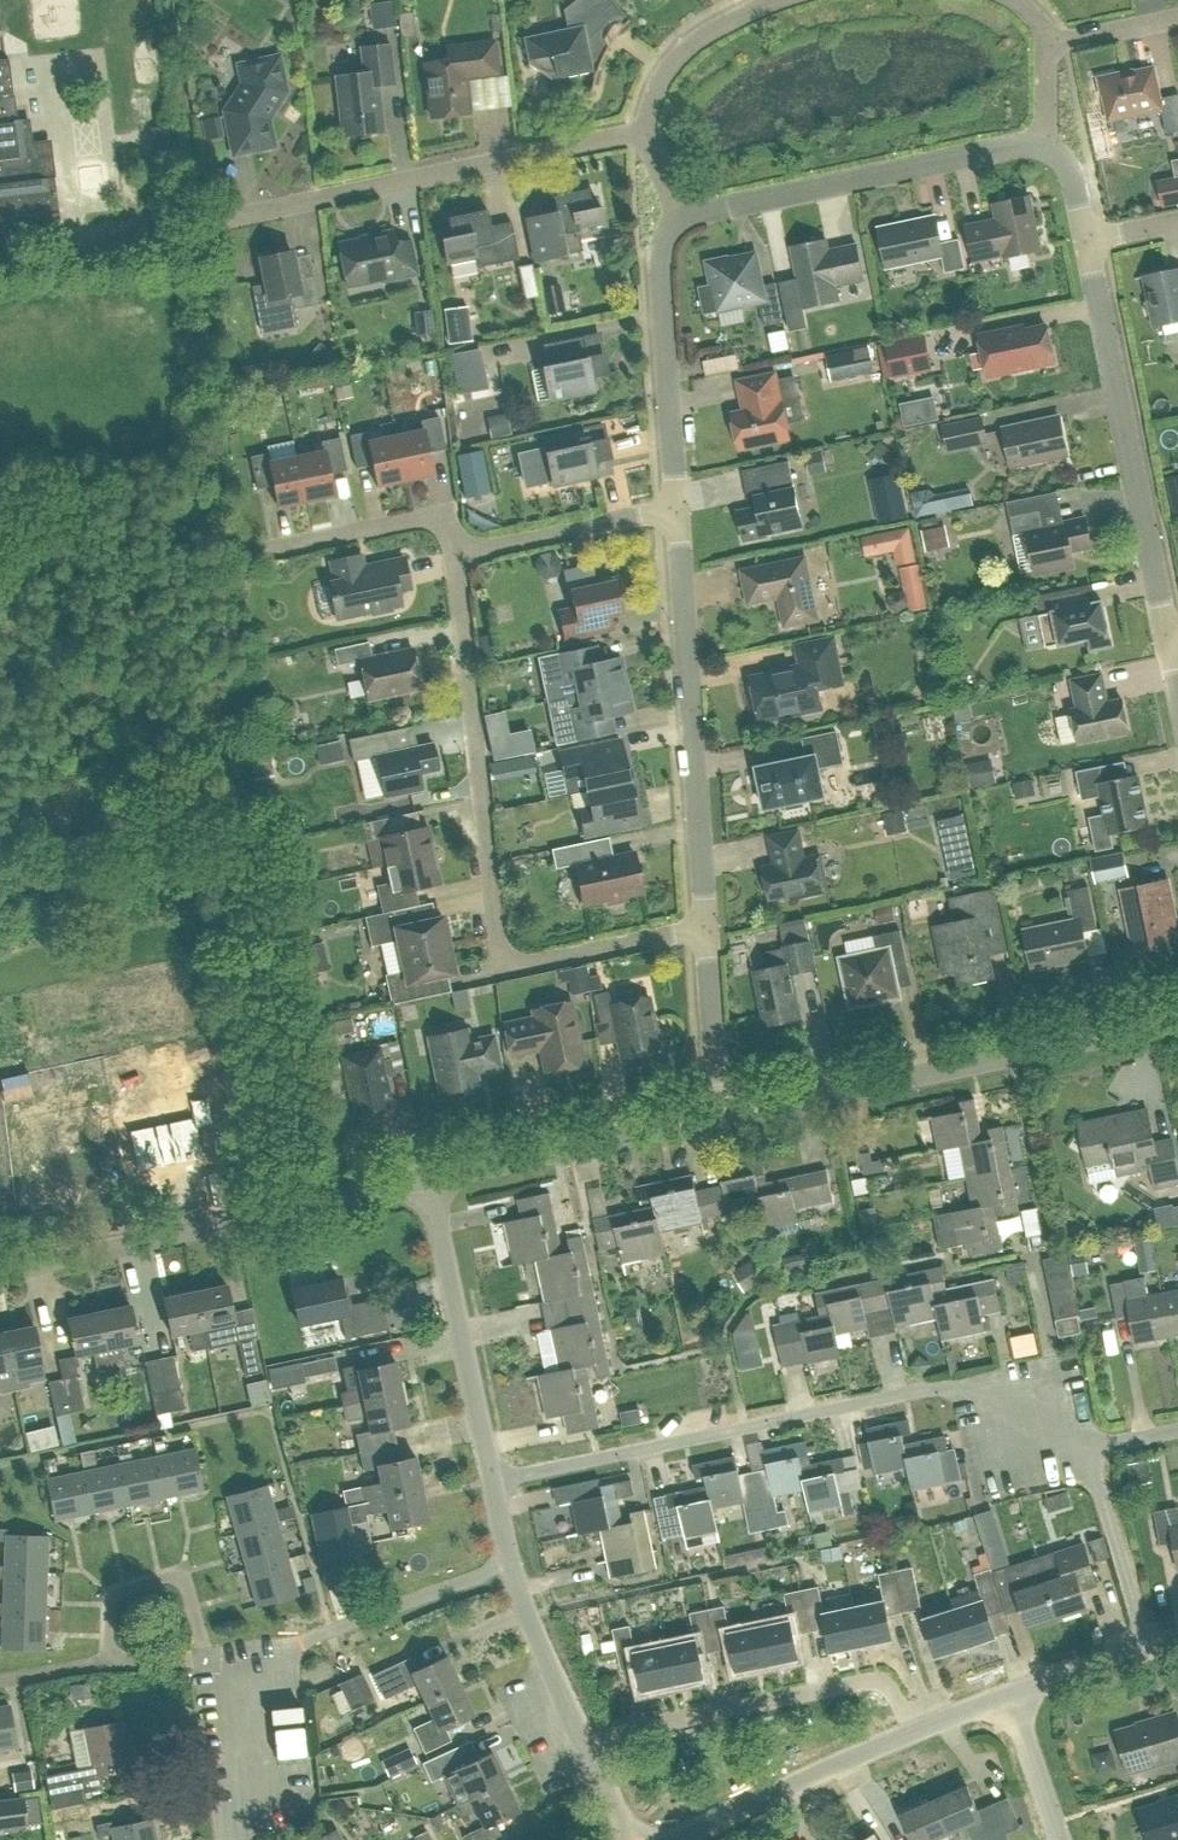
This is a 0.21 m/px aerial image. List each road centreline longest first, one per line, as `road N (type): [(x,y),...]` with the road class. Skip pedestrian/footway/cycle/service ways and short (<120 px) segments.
road 1 (residential): [(1090,1448),(951,1387),(492,1480)]
road 2 (residential): [(707,929),(519,963),(502,952),(492,926),(456,554)]
road 3 (unclassified): [(718,1118),(1177,1018)]
road 4 (residential): [(229,1839),(257,1695),(281,1649),(508,1567)]
road 5 (unclassified): [(0,1271),(429,1182)]
road 6 (residential): [(646,131),(230,213)]
road 7 (residential): [(707,929),(673,508)]
road 8 (residential): [(1168,639),(1088,244)]
road 9 (residential): [(1042,146),(704,211),(679,222)]
road 10 (residential): [(907,1729),(895,1697),(872,1683),(616,1733),(586,1748)]
road 11 (residential): [(492,1480),(429,1182)]
road 12 (unclassified): [(429,1182),(718,1118)]
road 13 (residential): [(673,508),(658,262),(662,240),(679,222)]
road 14 (residential): [(456,554),(673,508)]
road 15 (residential): [(1145,1649),(1090,1448)]
road 16 (residential): [(586,1748),(508,1567)]
road 17 (residential): [(646,131),(654,91),(675,61),(706,31),(773,0)]
road 18 (residential): [(718,1118),(707,929)]
road 19 (residential): [(456,554),(450,527),(429,519),(319,542)]
road 20 (residential): [(655,1839),(801,1779)]
road 21 (residential): [(1056,1839),(1010,1694)]
road 22 (residential): [(1010,1694),(1145,1649)]
road 23 (residential): [(1048,47),(1177,19)]

